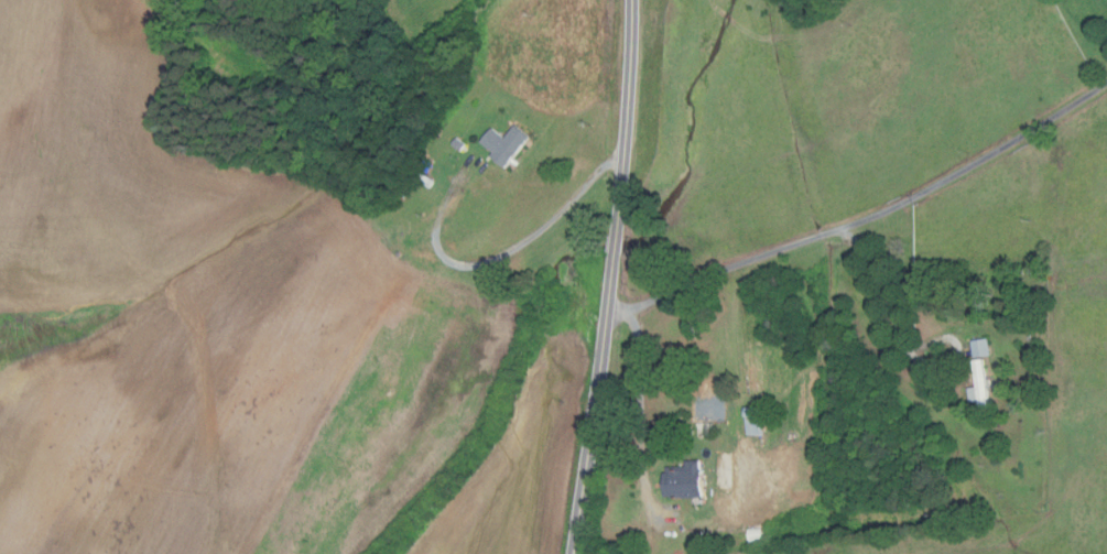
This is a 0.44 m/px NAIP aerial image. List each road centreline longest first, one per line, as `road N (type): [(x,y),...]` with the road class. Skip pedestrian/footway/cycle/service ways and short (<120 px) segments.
road 1 (residential): [(573,553),(615,256)]
road 2 (residential): [(617,238),(633,0)]

